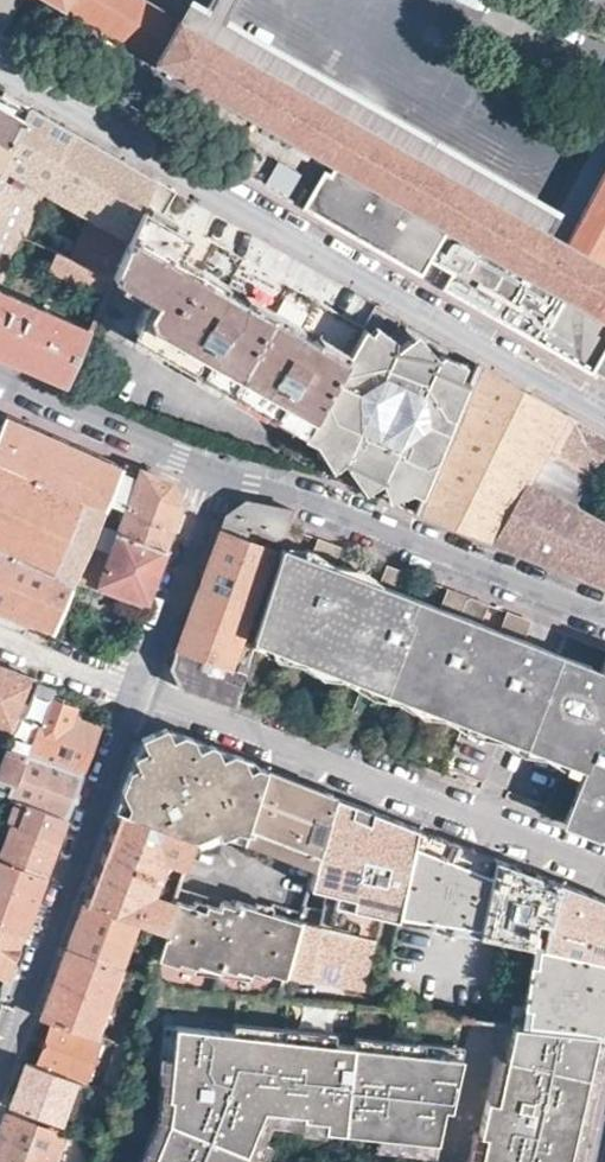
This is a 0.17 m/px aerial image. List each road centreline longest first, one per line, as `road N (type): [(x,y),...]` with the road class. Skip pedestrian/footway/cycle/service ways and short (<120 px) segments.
road 1 (residential): [(0,68),(604,415)]
road 2 (residential): [(135,693),(604,866)]
road 3 (residential): [(604,621),(216,466)]
road 4 (residential): [(135,693),(0,1081)]
road 5 (residential): [(216,466),(135,693)]
road 6 (residential): [(216,466),(0,377)]
road 7 (residential): [(135,693),(0,642)]

